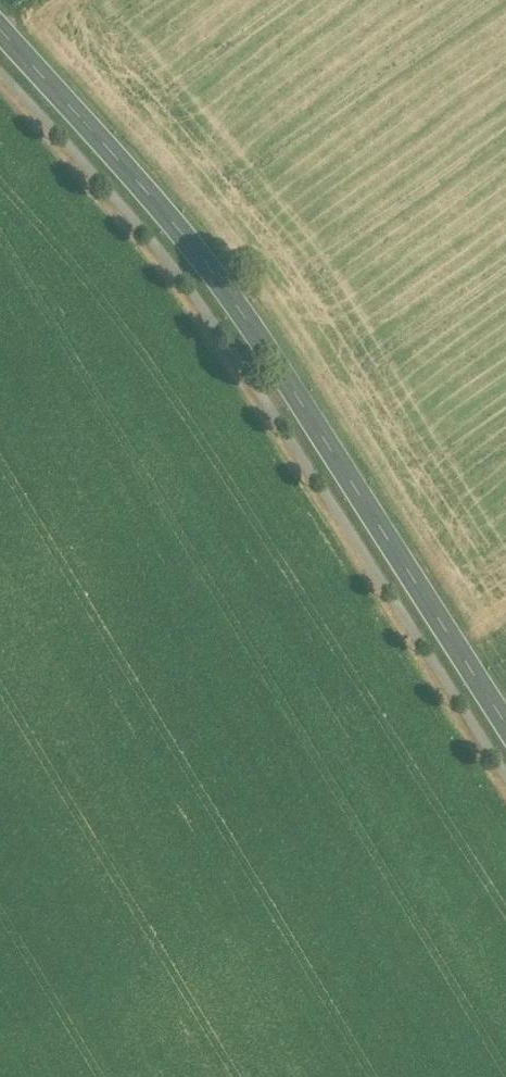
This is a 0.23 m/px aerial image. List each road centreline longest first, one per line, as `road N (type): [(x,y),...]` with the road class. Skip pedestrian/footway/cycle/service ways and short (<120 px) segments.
road 1 (secondary): [(505,729),(185,242),(0,33)]

